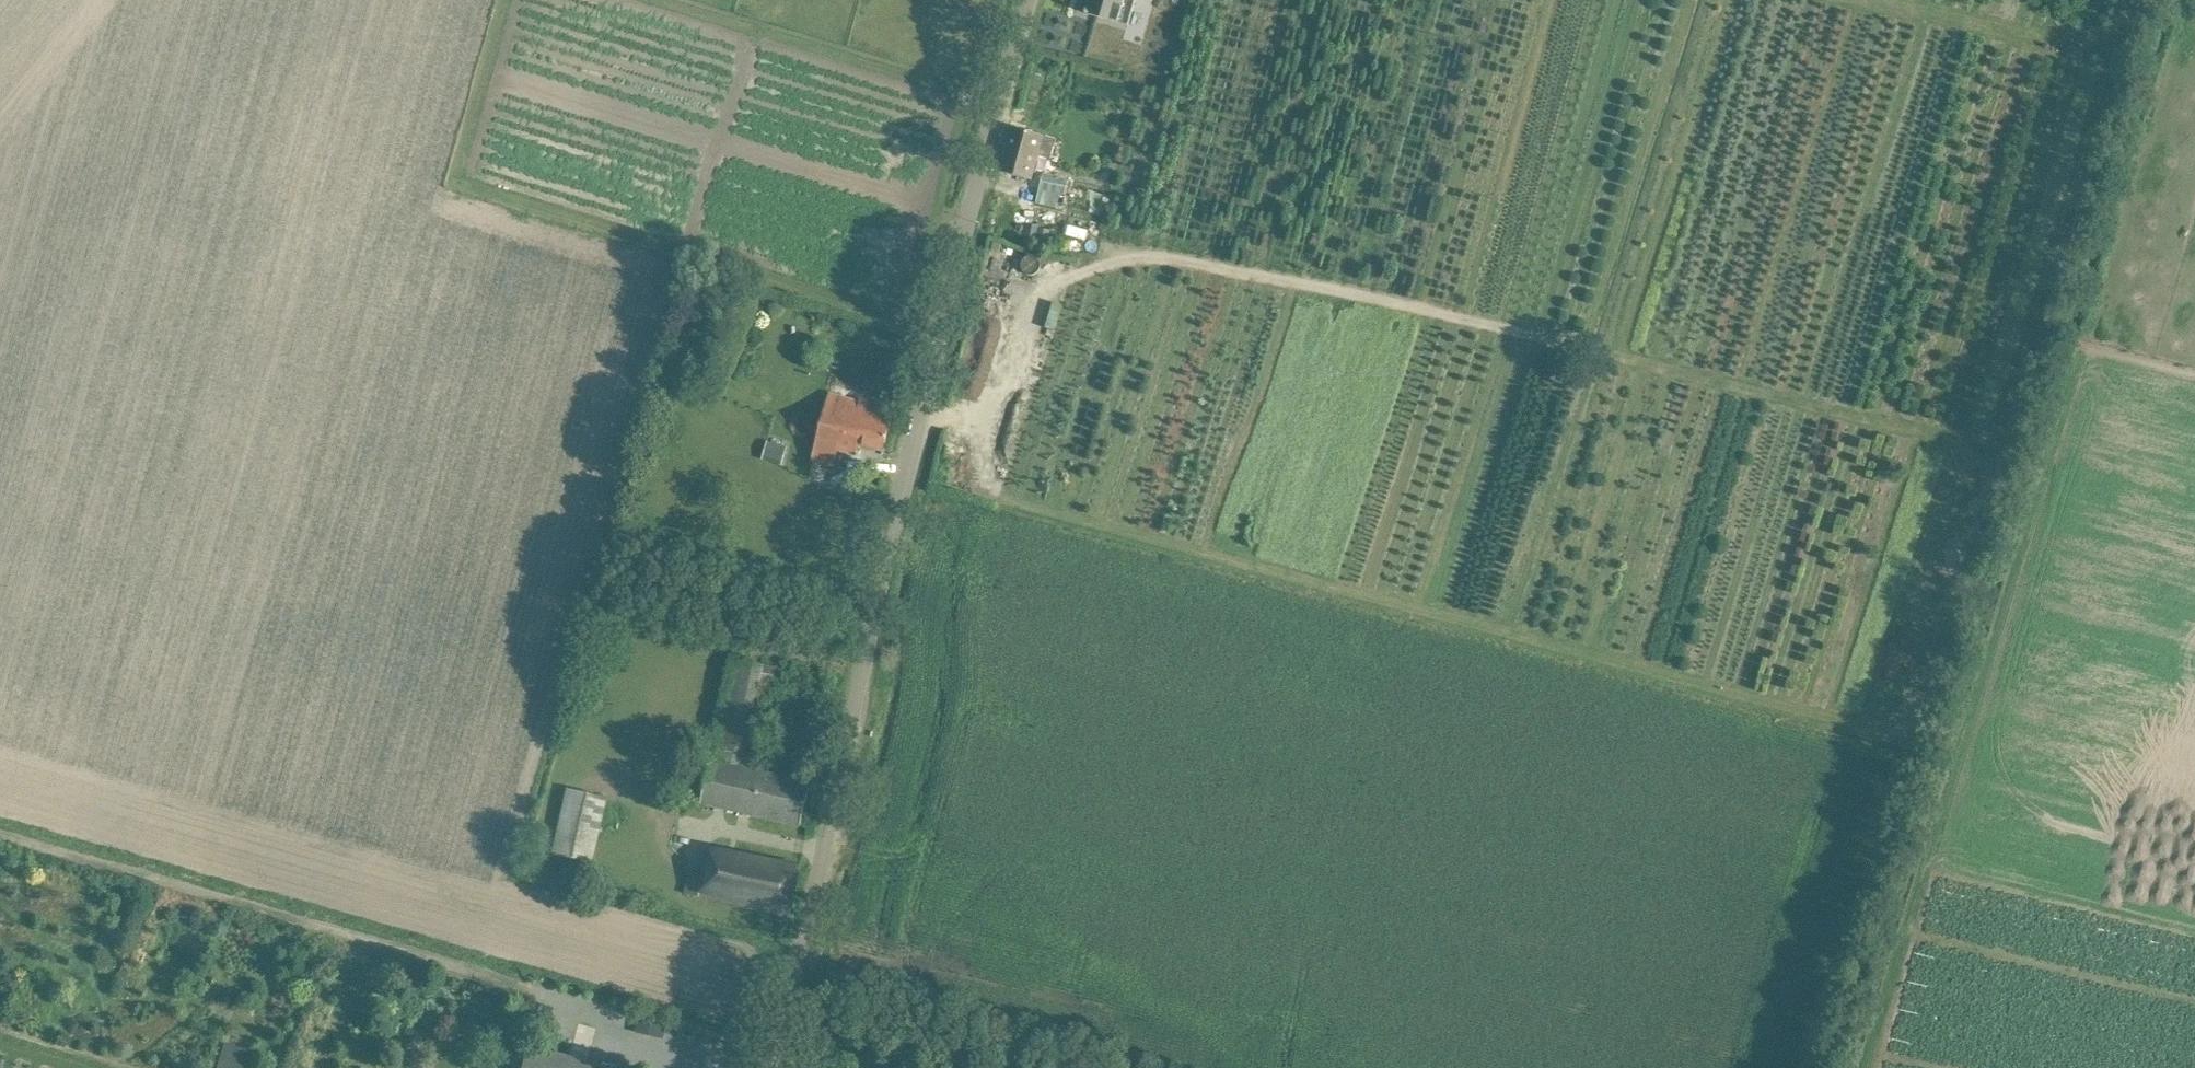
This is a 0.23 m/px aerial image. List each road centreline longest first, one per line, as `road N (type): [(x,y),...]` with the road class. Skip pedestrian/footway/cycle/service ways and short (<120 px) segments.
road 1 (unclassified): [(1036,0),(938,358),(768,1067)]

